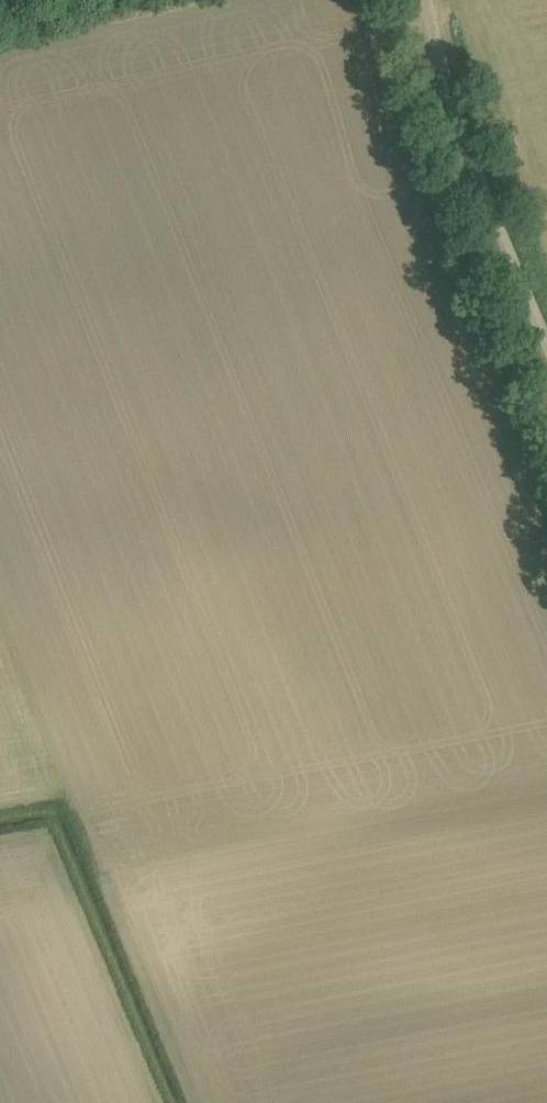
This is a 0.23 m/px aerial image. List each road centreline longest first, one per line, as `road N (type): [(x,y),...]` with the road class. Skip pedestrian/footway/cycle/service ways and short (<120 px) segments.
road 1 (unclassified): [(546,317),(420,0)]

